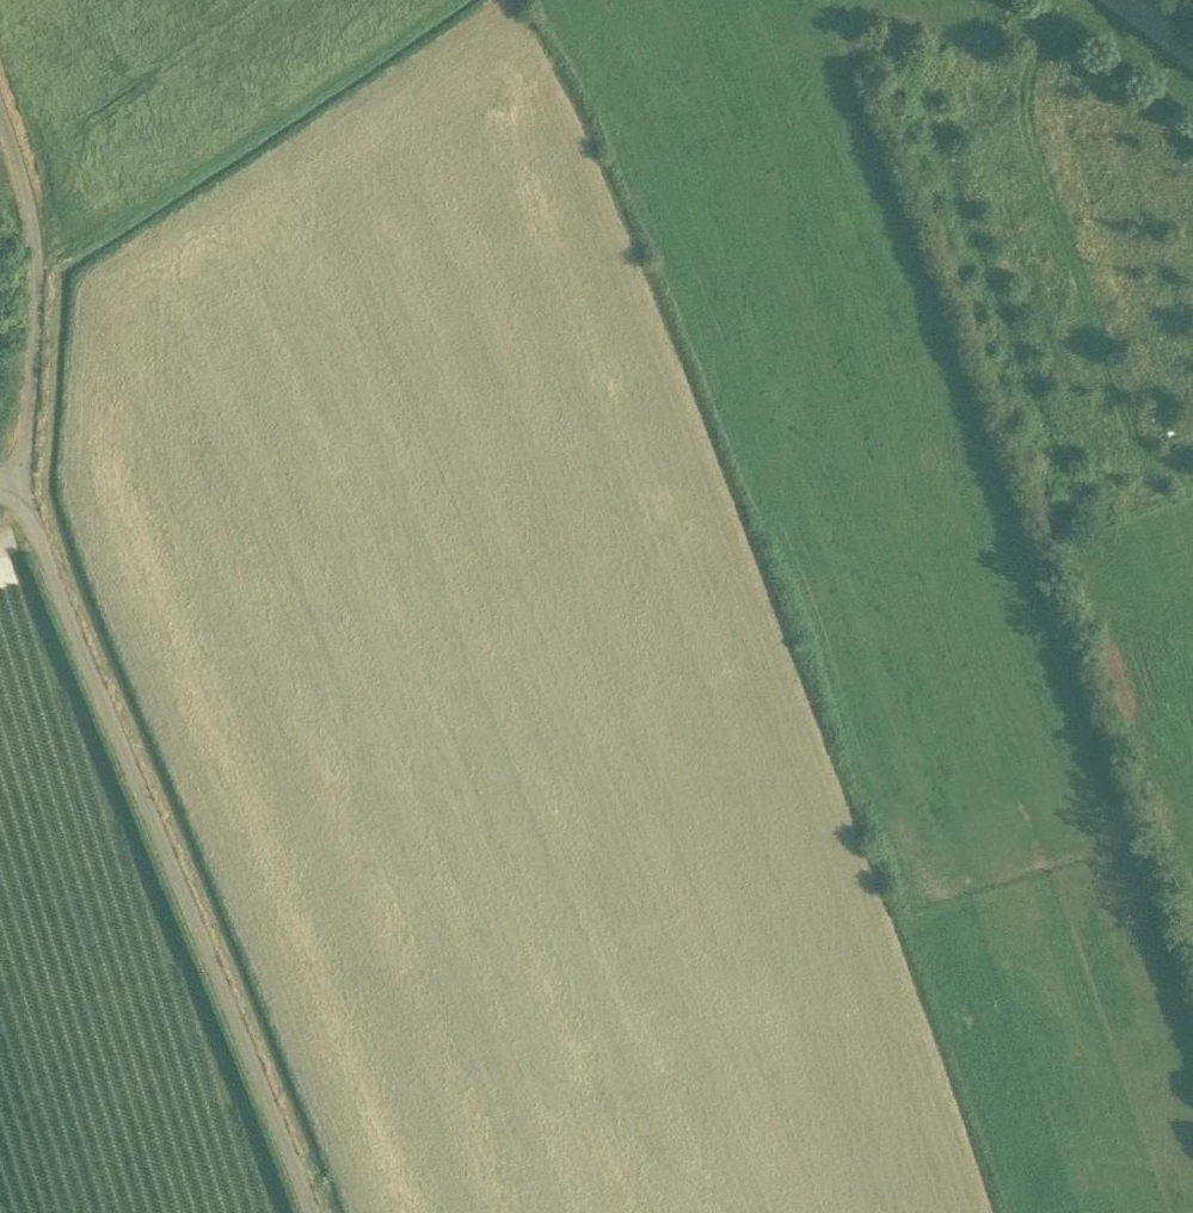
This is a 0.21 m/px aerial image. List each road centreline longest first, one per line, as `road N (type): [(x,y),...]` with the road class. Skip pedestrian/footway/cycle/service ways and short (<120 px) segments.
road 1 (unclassified): [(309,1212),(16,480)]
road 2 (unclassified): [(16,480),(40,287),(28,206),(0,122)]

